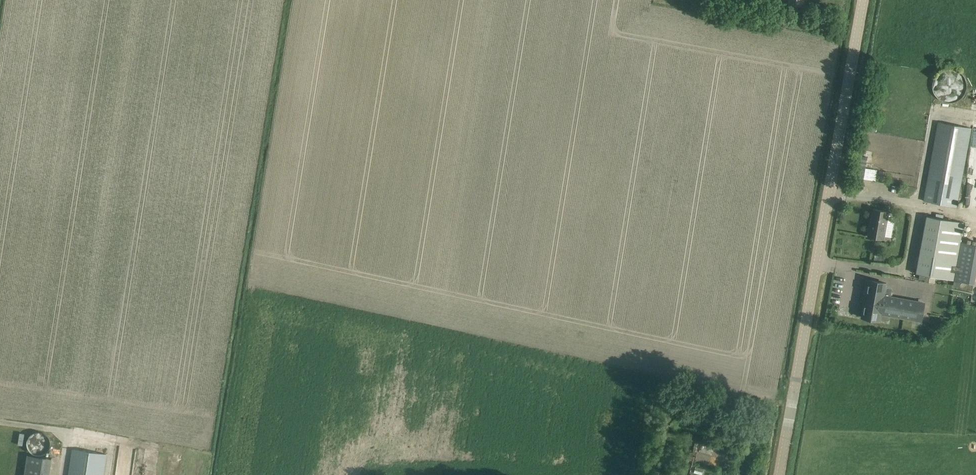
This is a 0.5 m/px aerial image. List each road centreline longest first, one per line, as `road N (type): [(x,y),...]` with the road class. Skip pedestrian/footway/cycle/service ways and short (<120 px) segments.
road 1 (tertiary): [(779,474),(863,0)]

